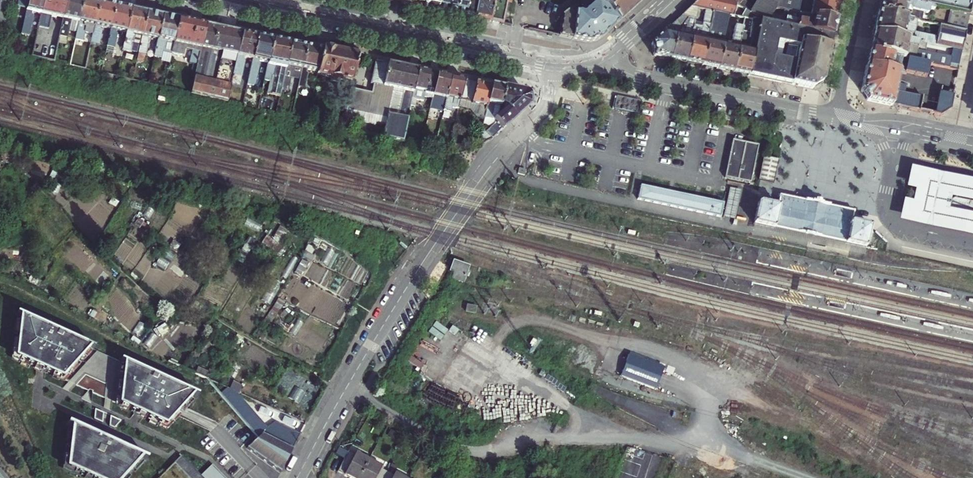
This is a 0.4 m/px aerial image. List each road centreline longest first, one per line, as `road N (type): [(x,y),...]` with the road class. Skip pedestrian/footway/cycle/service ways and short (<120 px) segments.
road 1 (residential): [(297,477),(406,288),(483,175),(543,108),(551,67)]
road 2 (tertiary): [(835,118),(633,75),(606,56)]
road 3 (secondary): [(497,56),(342,23)]
road 4 (secondary): [(209,4),(342,23)]
road 5 (tertiary): [(835,118),(959,139)]
road 6 (residential): [(859,0),(835,118)]

